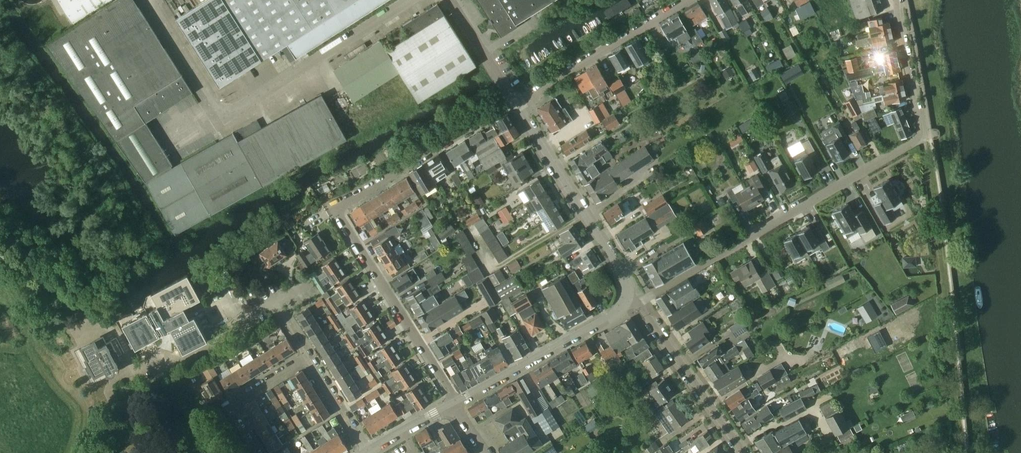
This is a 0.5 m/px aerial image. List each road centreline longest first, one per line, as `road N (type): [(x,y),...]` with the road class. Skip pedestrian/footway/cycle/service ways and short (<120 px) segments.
road 1 (residential): [(626,299),(647,297),(916,140),(896,0)]
road 2 (residential): [(453,402),(337,211),(515,104)]
road 3 (unclassified): [(151,0),(227,112),(411,0)]
road 4 (residential): [(626,299),(626,282),(515,104)]
road 5 (residential): [(690,0),(515,104)]
road 6 (residential): [(453,402),(609,317),(626,299)]
road 7 (residential): [(744,452),(642,309),(626,299)]
road 8 (residential): [(258,452),(234,402),(308,355)]
road 9 (unclassified): [(515,104),(450,0)]

